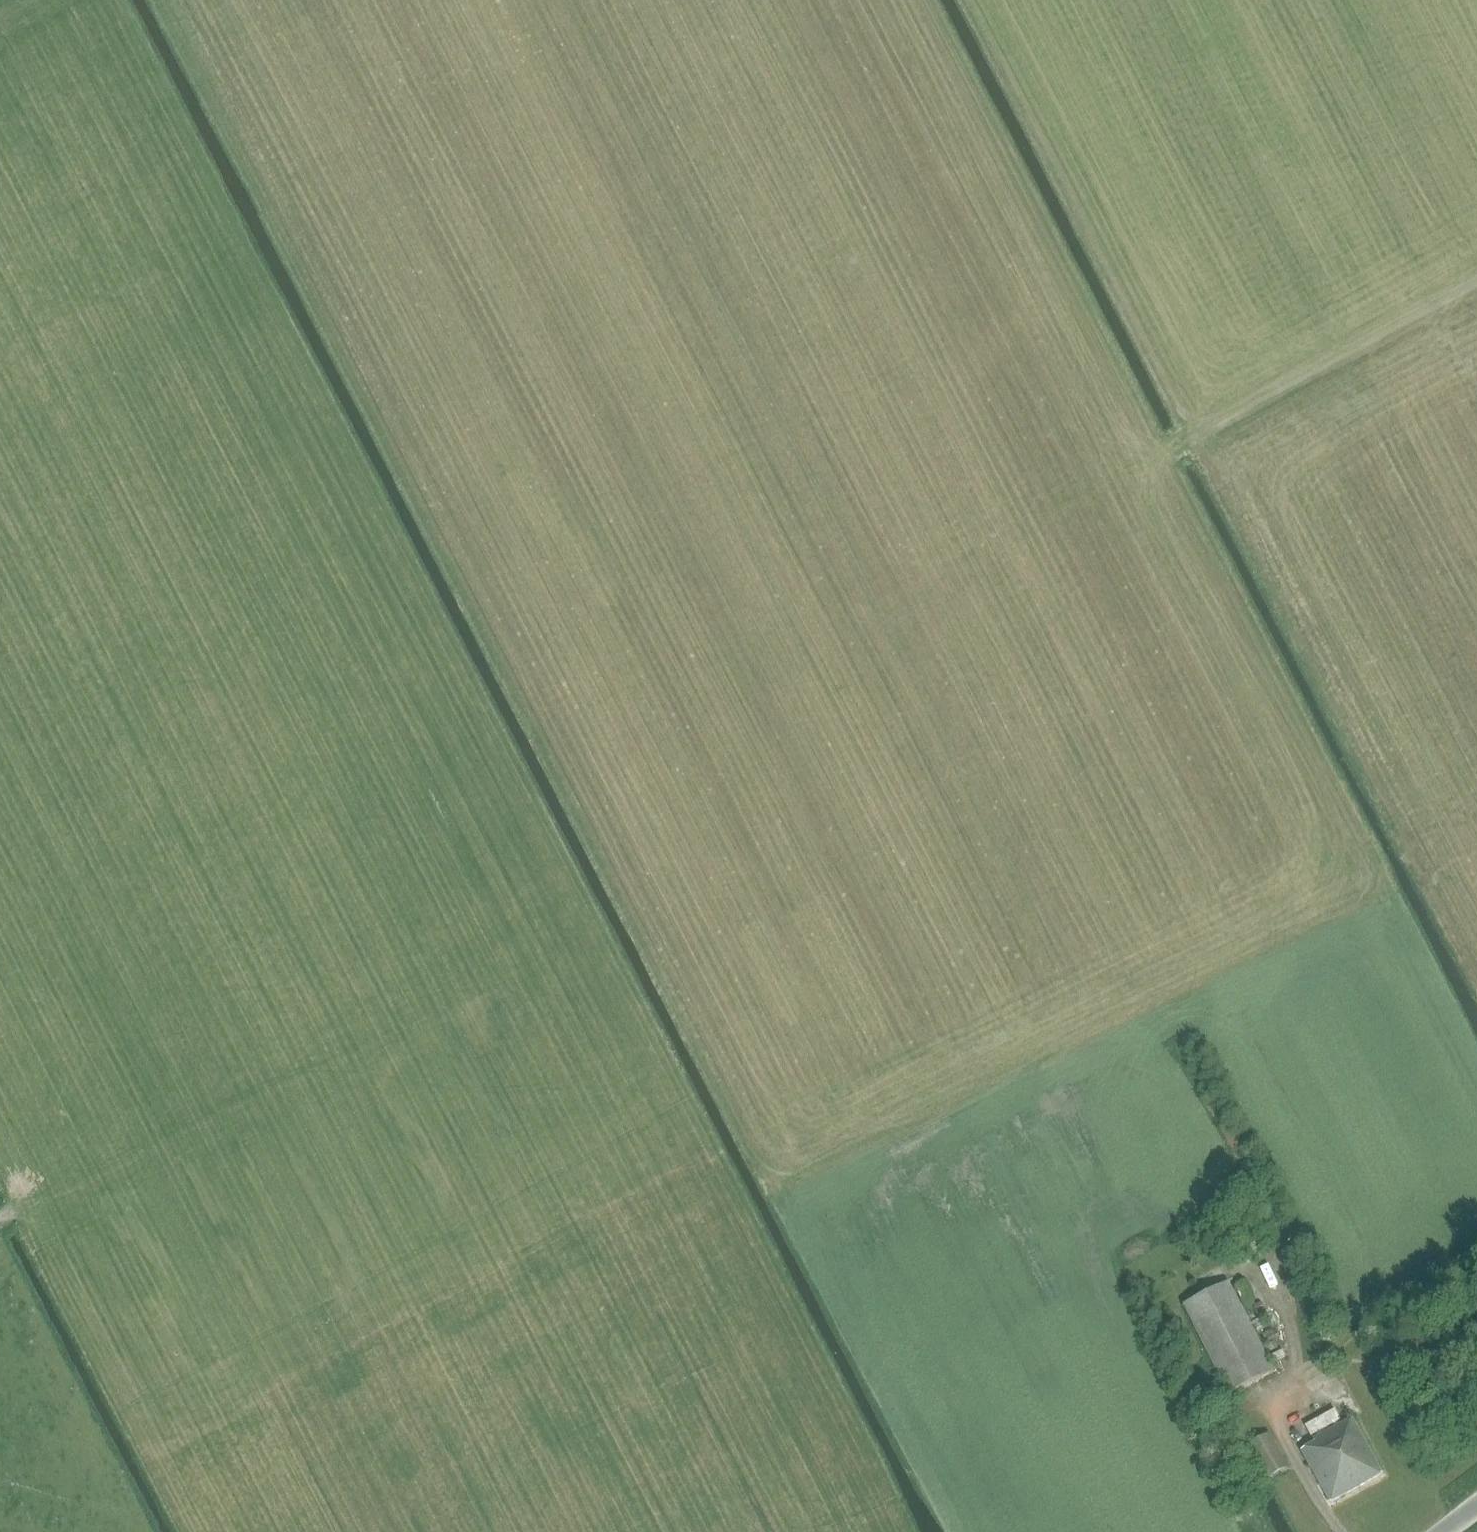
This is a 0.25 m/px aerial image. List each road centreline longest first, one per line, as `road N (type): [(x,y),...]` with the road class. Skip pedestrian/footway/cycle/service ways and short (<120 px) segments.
road 1 (track): [(358,1531),(223,1375),(23,1211),(0,1219)]
road 2 (track): [(1150,460),(1476,282)]

